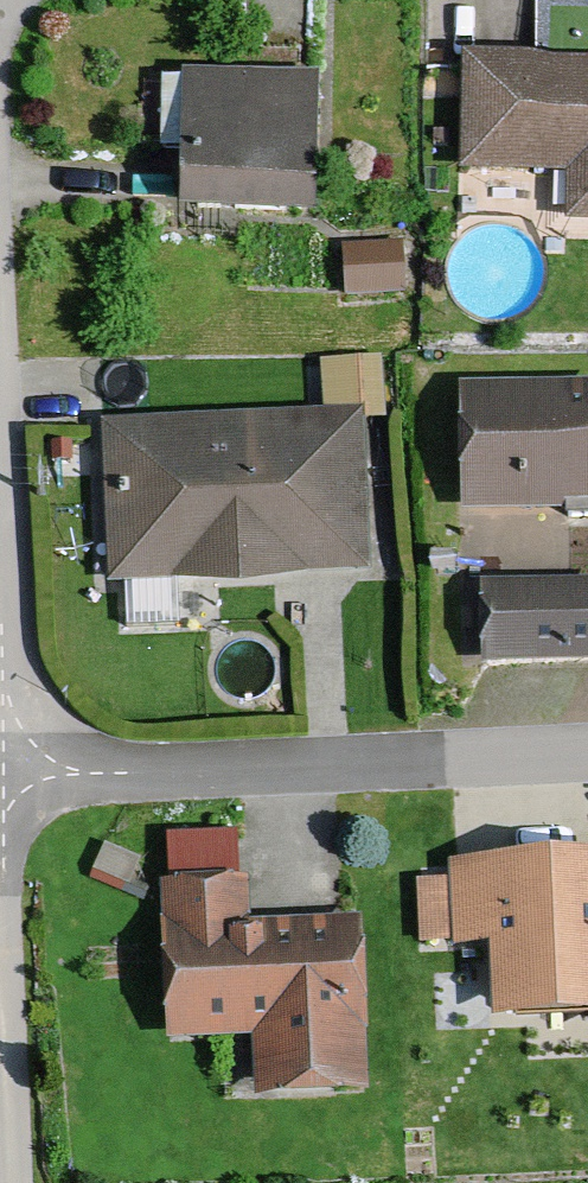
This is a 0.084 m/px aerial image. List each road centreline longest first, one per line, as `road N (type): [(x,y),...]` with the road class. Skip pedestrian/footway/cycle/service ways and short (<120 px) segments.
road 1 (residential): [(0,600),(5,778),(587,752)]
road 2 (track): [(16,1182),(5,778)]

